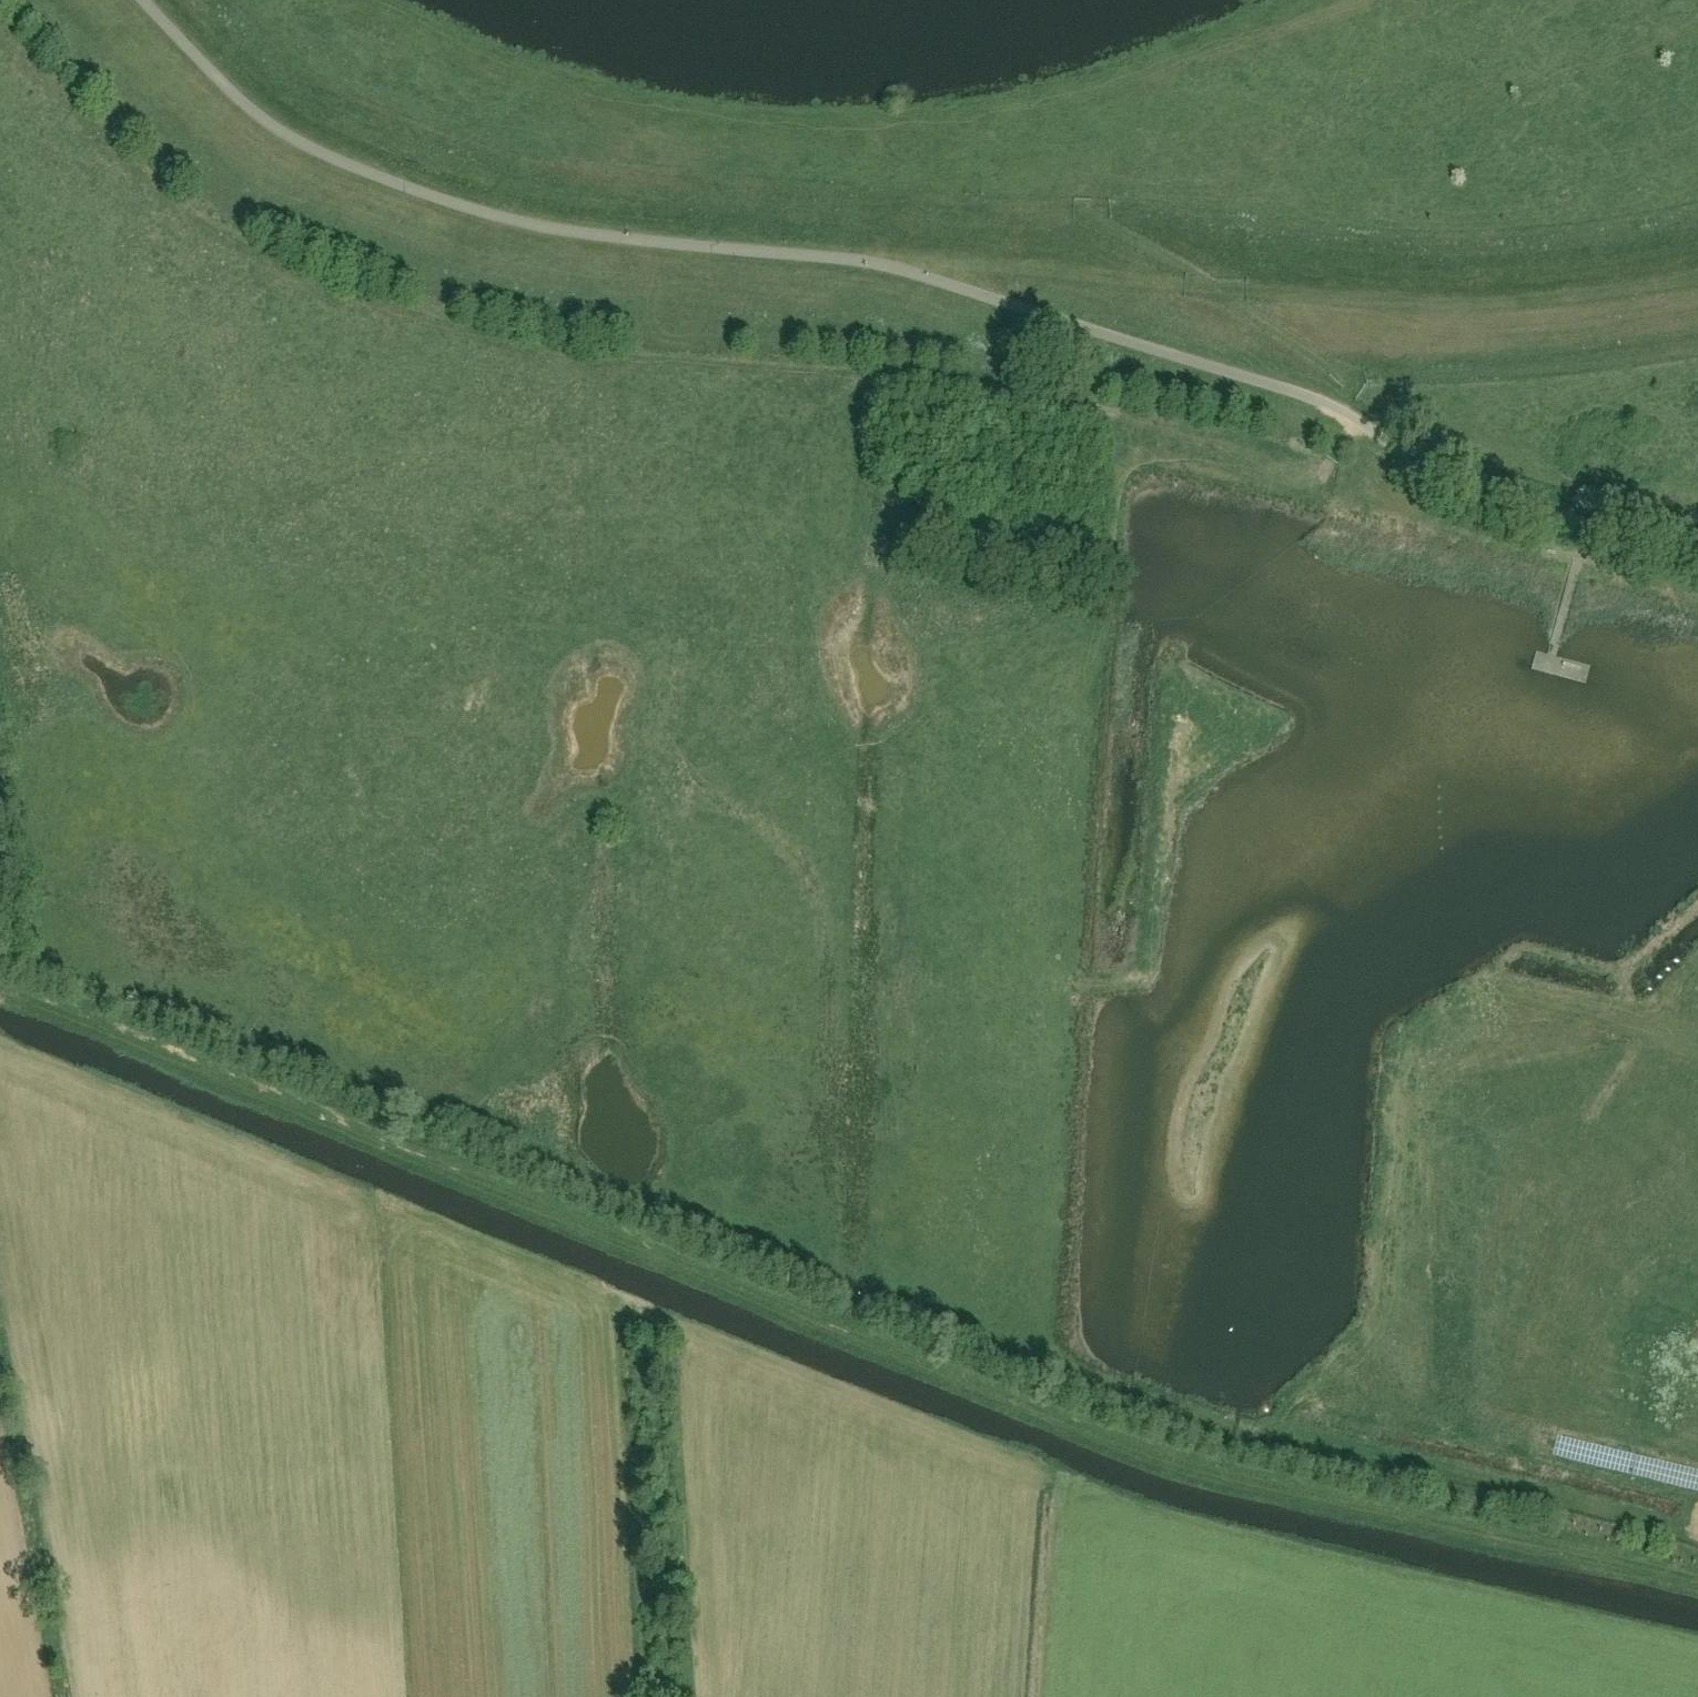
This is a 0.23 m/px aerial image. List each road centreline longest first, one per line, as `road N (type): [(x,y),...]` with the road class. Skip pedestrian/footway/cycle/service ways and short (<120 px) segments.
road 1 (track): [(1090,199),(1099,221),(1346,373),(1354,386),(1342,411)]

